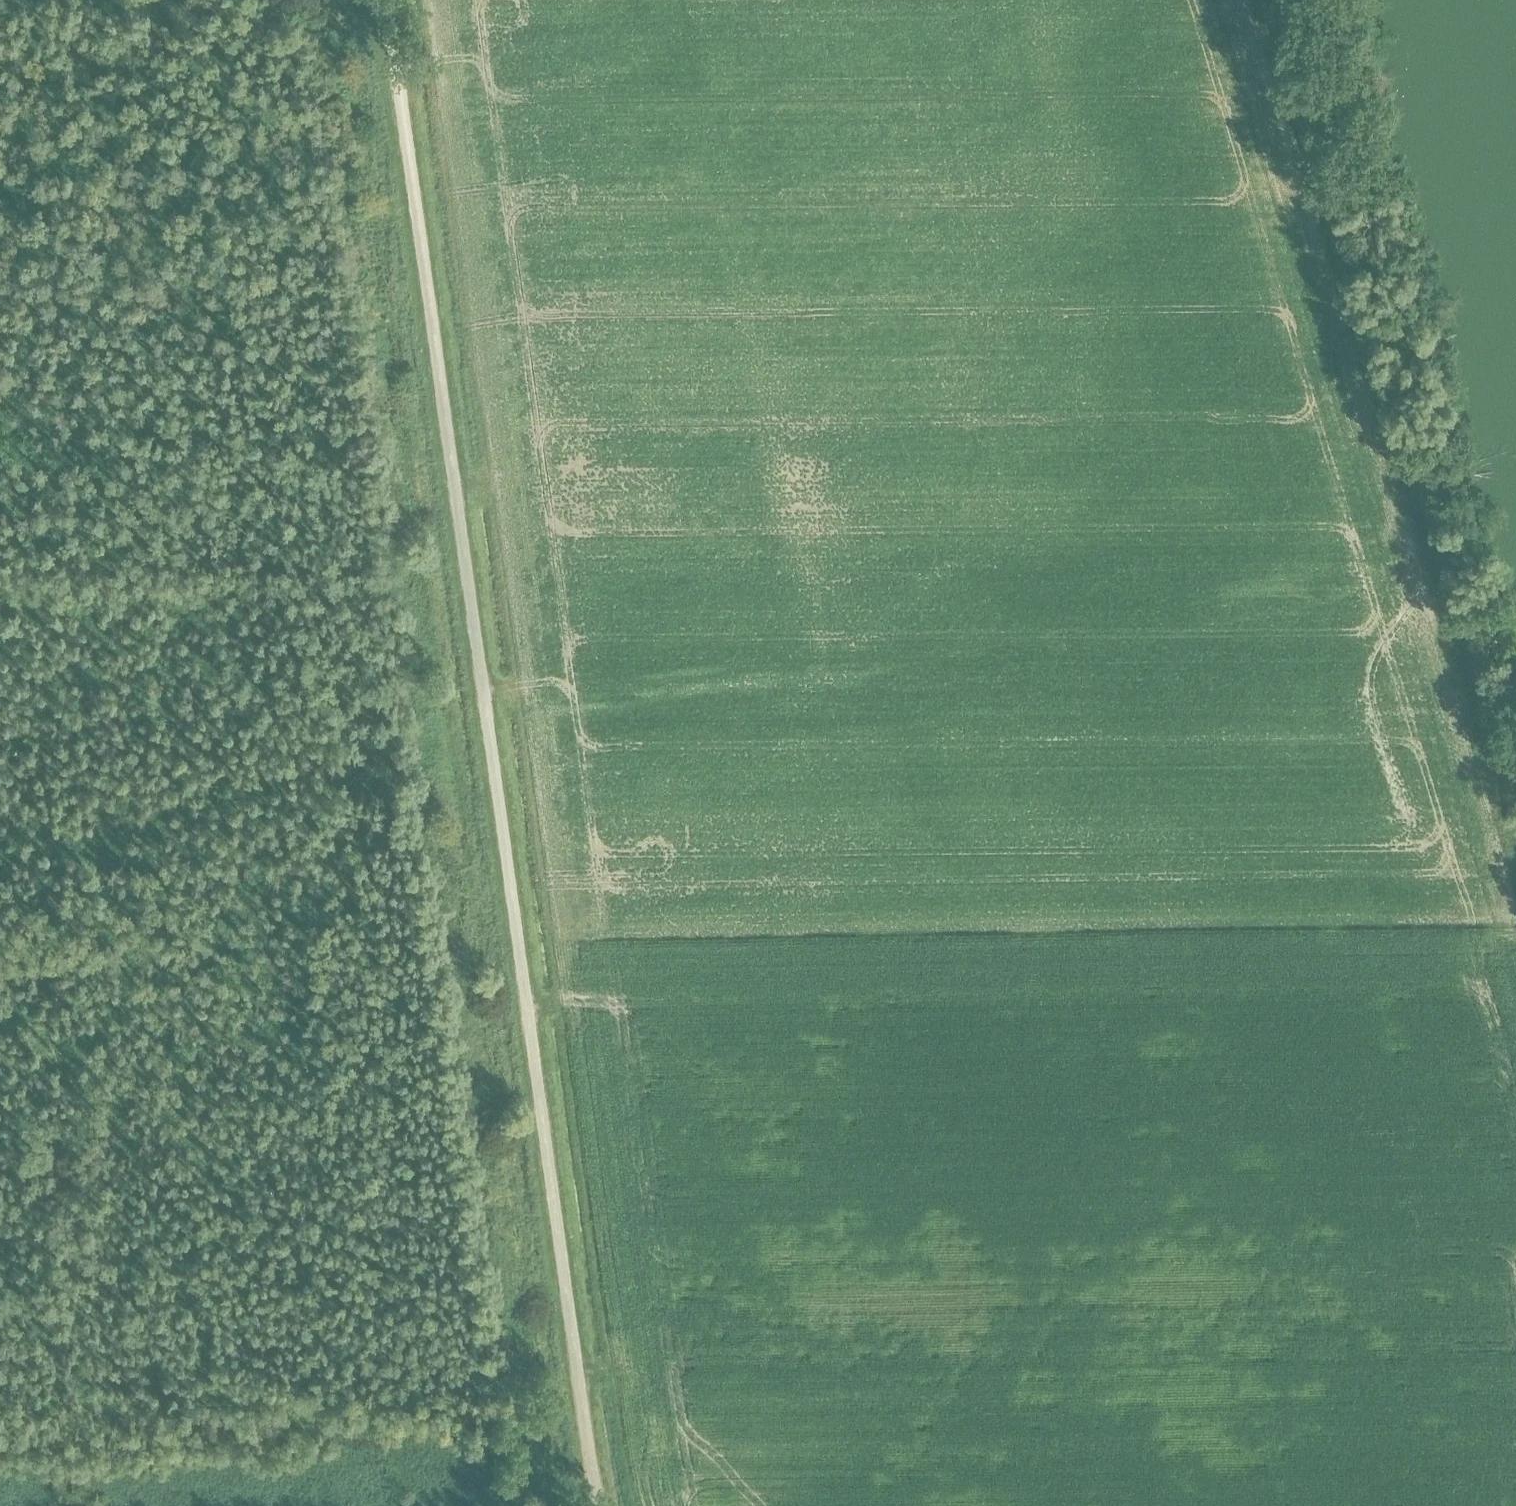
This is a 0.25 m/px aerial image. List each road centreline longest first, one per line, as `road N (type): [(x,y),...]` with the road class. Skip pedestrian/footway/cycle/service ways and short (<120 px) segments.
road 1 (unclassified): [(595,1505),(535,1143),(385,58),(366,0)]
road 2 (track): [(1272,0),(1345,207),(1480,685)]

